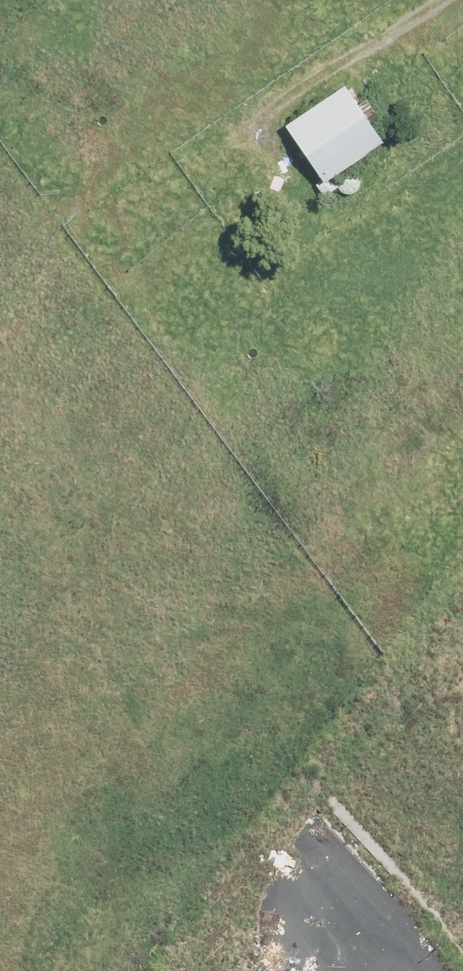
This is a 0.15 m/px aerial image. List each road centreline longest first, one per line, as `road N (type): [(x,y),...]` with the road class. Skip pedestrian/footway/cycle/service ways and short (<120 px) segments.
road 1 (unknown): [(295,0),(396,142),(418,189),(426,222),(419,271),(399,329),(186,656)]
road 2 (unknown): [(401,957),(186,656)]
road 3 (unknown): [(186,656),(0,943)]
road 4 (unknown): [(186,656),(0,375)]

